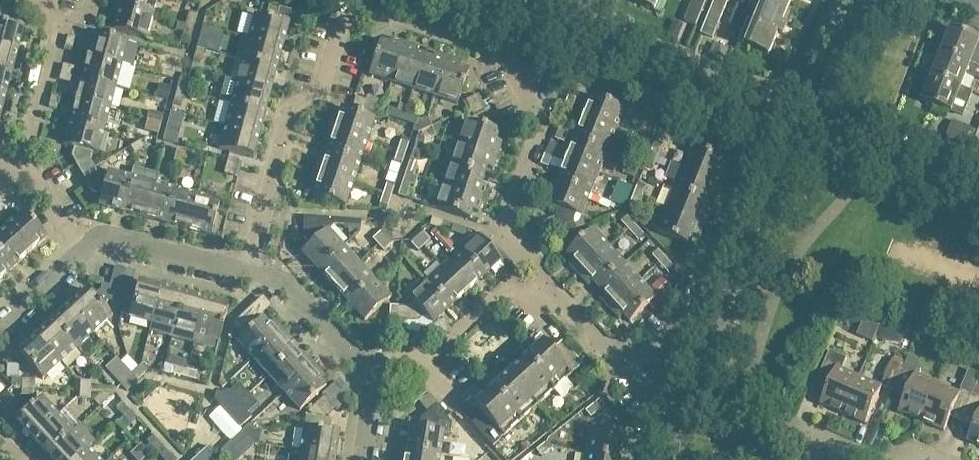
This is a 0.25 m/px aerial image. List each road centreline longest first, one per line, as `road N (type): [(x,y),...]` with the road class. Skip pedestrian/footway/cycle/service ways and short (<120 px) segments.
road 1 (tertiary): [(690,403),(819,97),(874,0)]
road 2 (residential): [(540,279),(501,235),(542,130),(507,57),(374,13)]
road 3 (residential): [(246,273),(293,108),(317,93),(340,30),(374,13)]
road 4 (residential): [(89,244),(32,181),(25,155),(63,20)]
road 5 (residential): [(645,370),(687,334),(754,169)]
road 6 (residential): [(776,93),(580,17)]
road 7 (residential): [(89,244),(117,240),(246,273)]
road 8 (residential): [(366,369),(290,286),(246,273)]
road 9 (residential): [(425,363),(504,291),(525,291),(540,279)]
road 10 (residential): [(645,370),(627,351),(603,348),(540,279)]
road 11 (residential): [(0,328),(89,244)]

